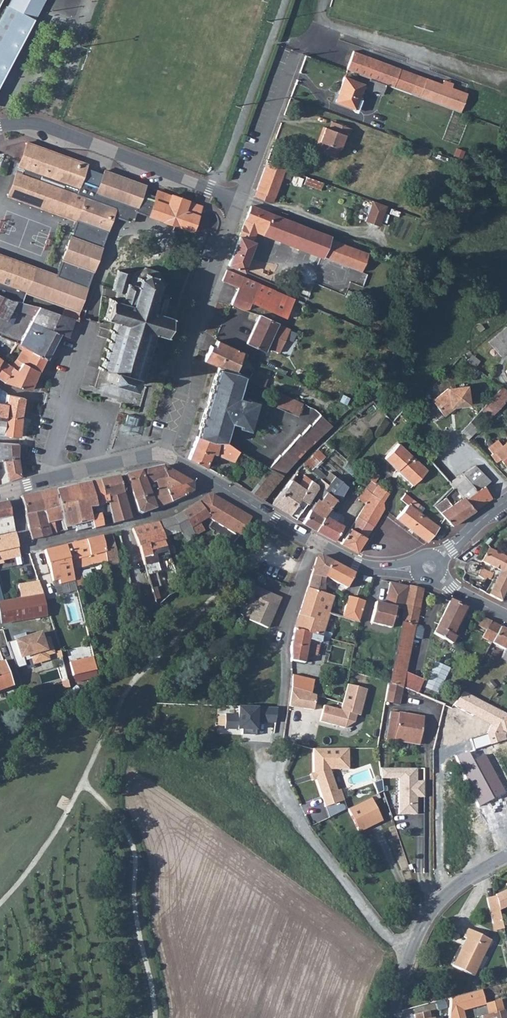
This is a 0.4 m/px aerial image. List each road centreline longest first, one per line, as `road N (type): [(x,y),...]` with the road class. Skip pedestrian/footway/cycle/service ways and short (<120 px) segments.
road 1 (residential): [(0,125),(41,124),(240,201),(188,350),(164,453)]
road 2 (tertiary): [(164,453),(357,563),(429,567)]
road 3 (residential): [(506,855),(434,906),(404,953),(387,1017)]
road 4 (tertiary): [(0,491),(164,453)]

